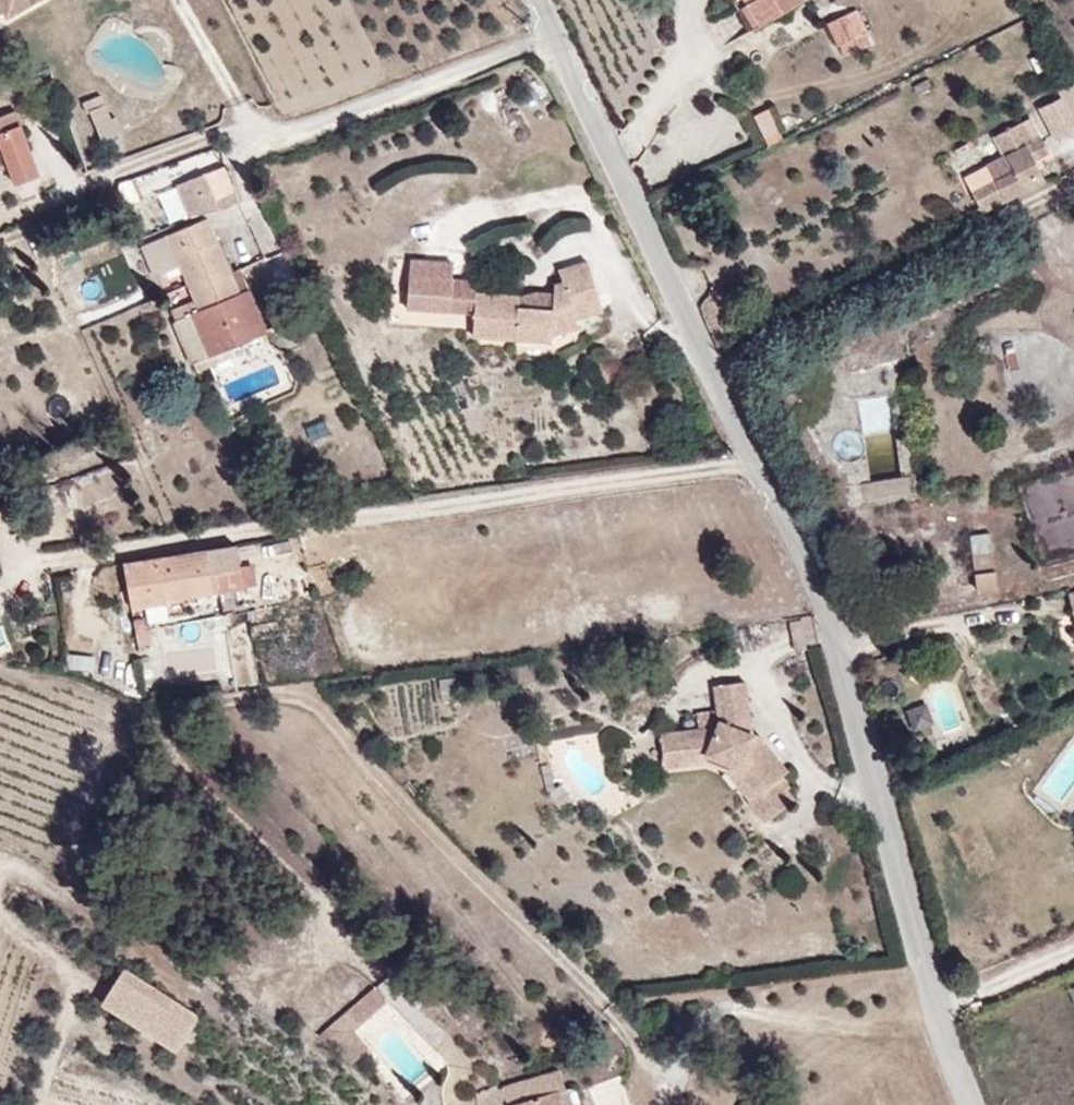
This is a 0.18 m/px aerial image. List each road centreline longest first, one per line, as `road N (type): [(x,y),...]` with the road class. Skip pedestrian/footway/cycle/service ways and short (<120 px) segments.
road 1 (residential): [(971,1104),(840,664),(798,554),(535,0)]

